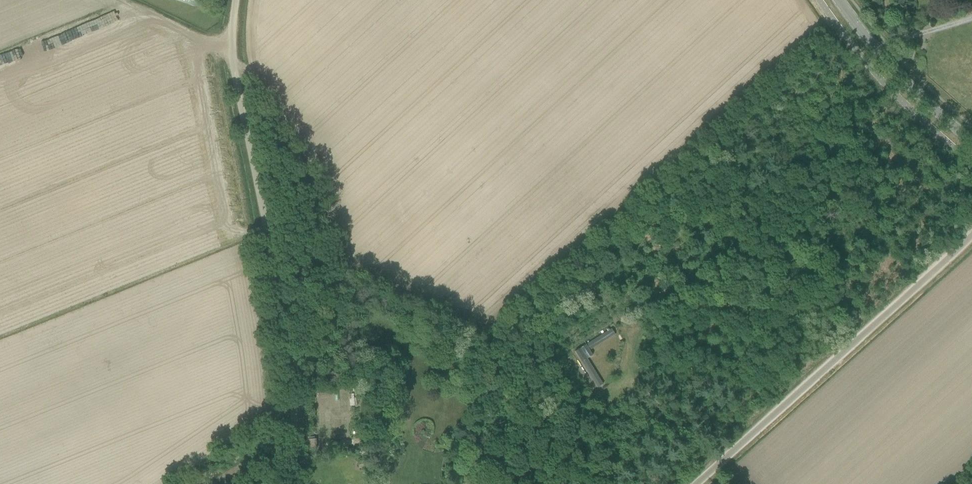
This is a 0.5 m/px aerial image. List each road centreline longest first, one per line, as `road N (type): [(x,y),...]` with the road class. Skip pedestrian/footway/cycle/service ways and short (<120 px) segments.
road 1 (unclassified): [(282,483),(281,341),(234,112),(231,0)]
road 2 (unclassified): [(681,483),(971,234)]
road 3 (tertiary): [(971,142),(906,82),(837,0)]

